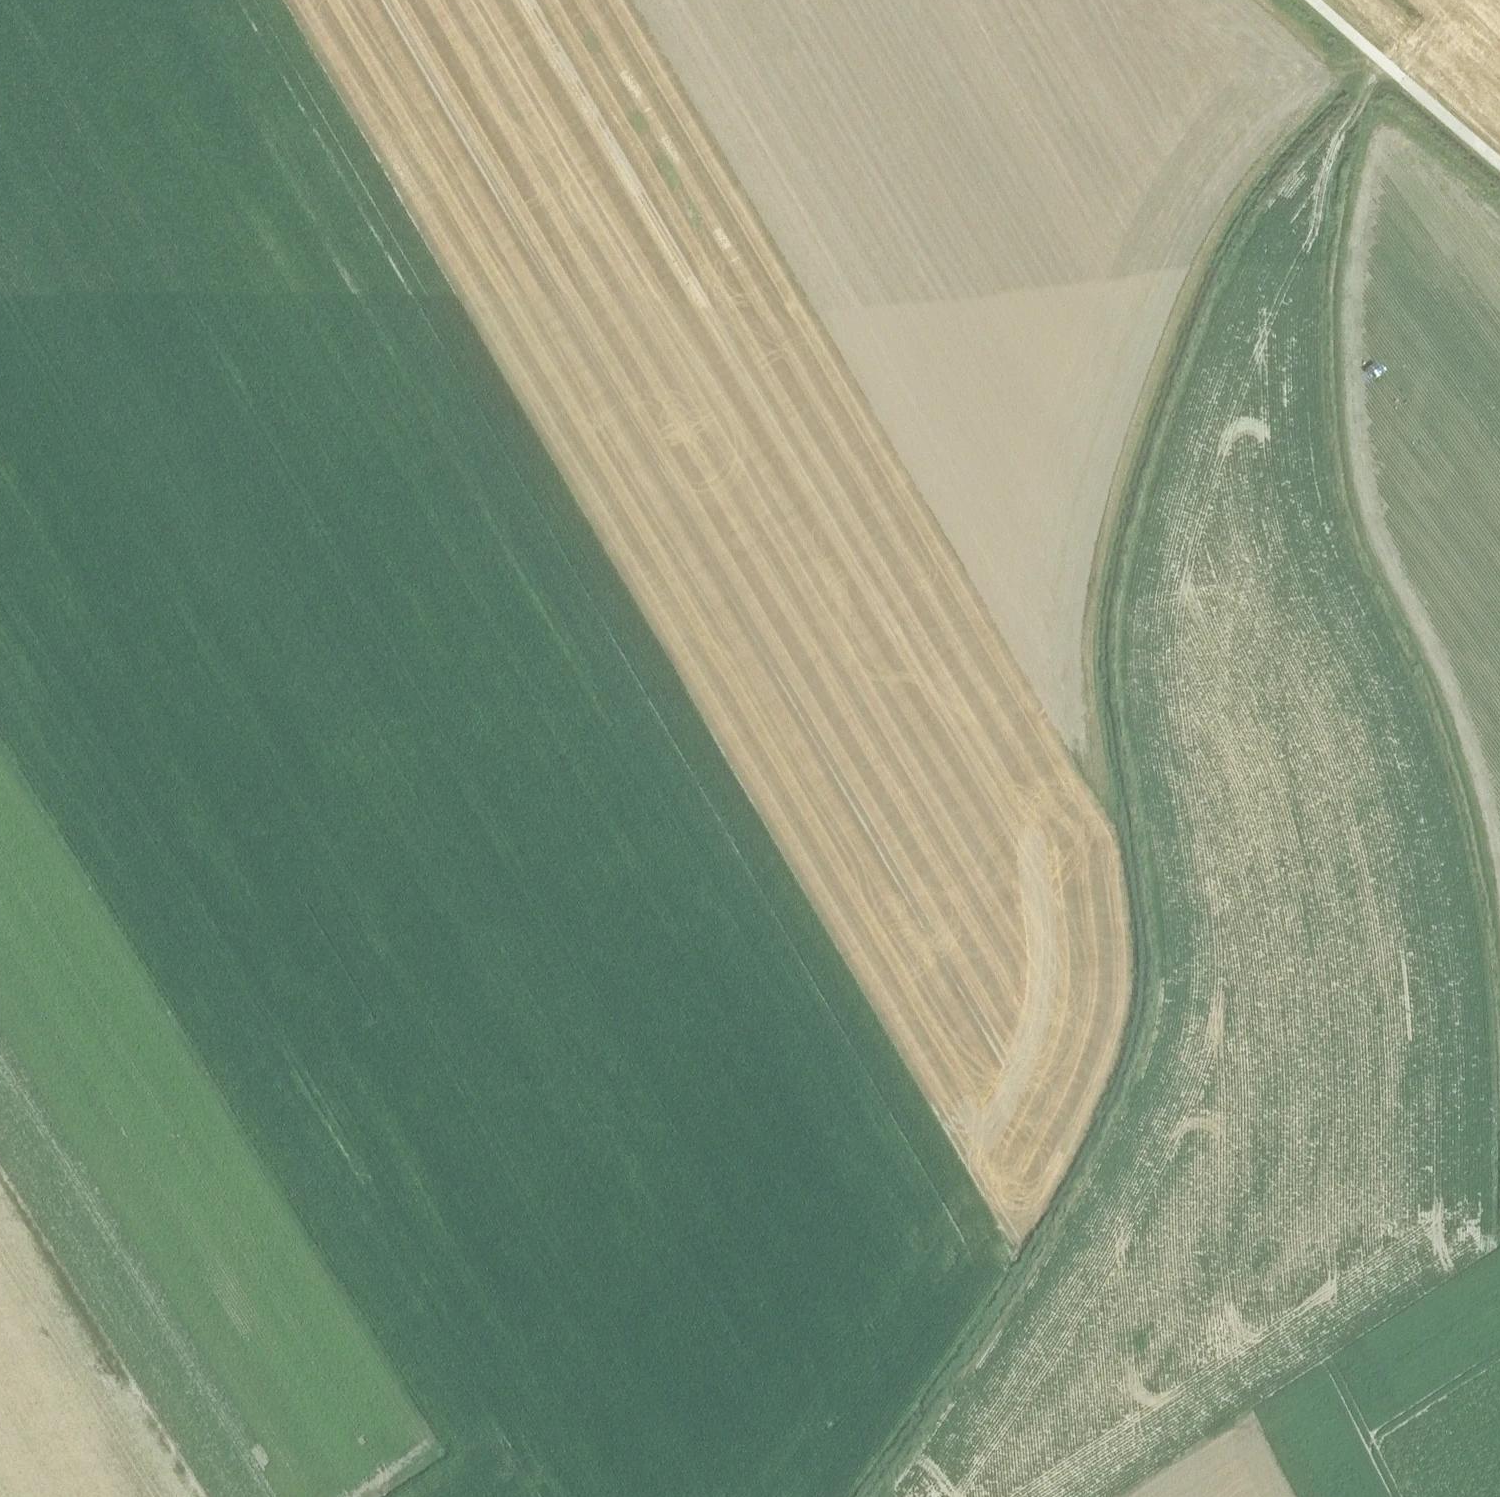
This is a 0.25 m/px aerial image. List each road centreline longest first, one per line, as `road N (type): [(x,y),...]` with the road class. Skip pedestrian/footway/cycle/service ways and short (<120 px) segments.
road 1 (unclassified): [(1499,160),(1316,0)]

